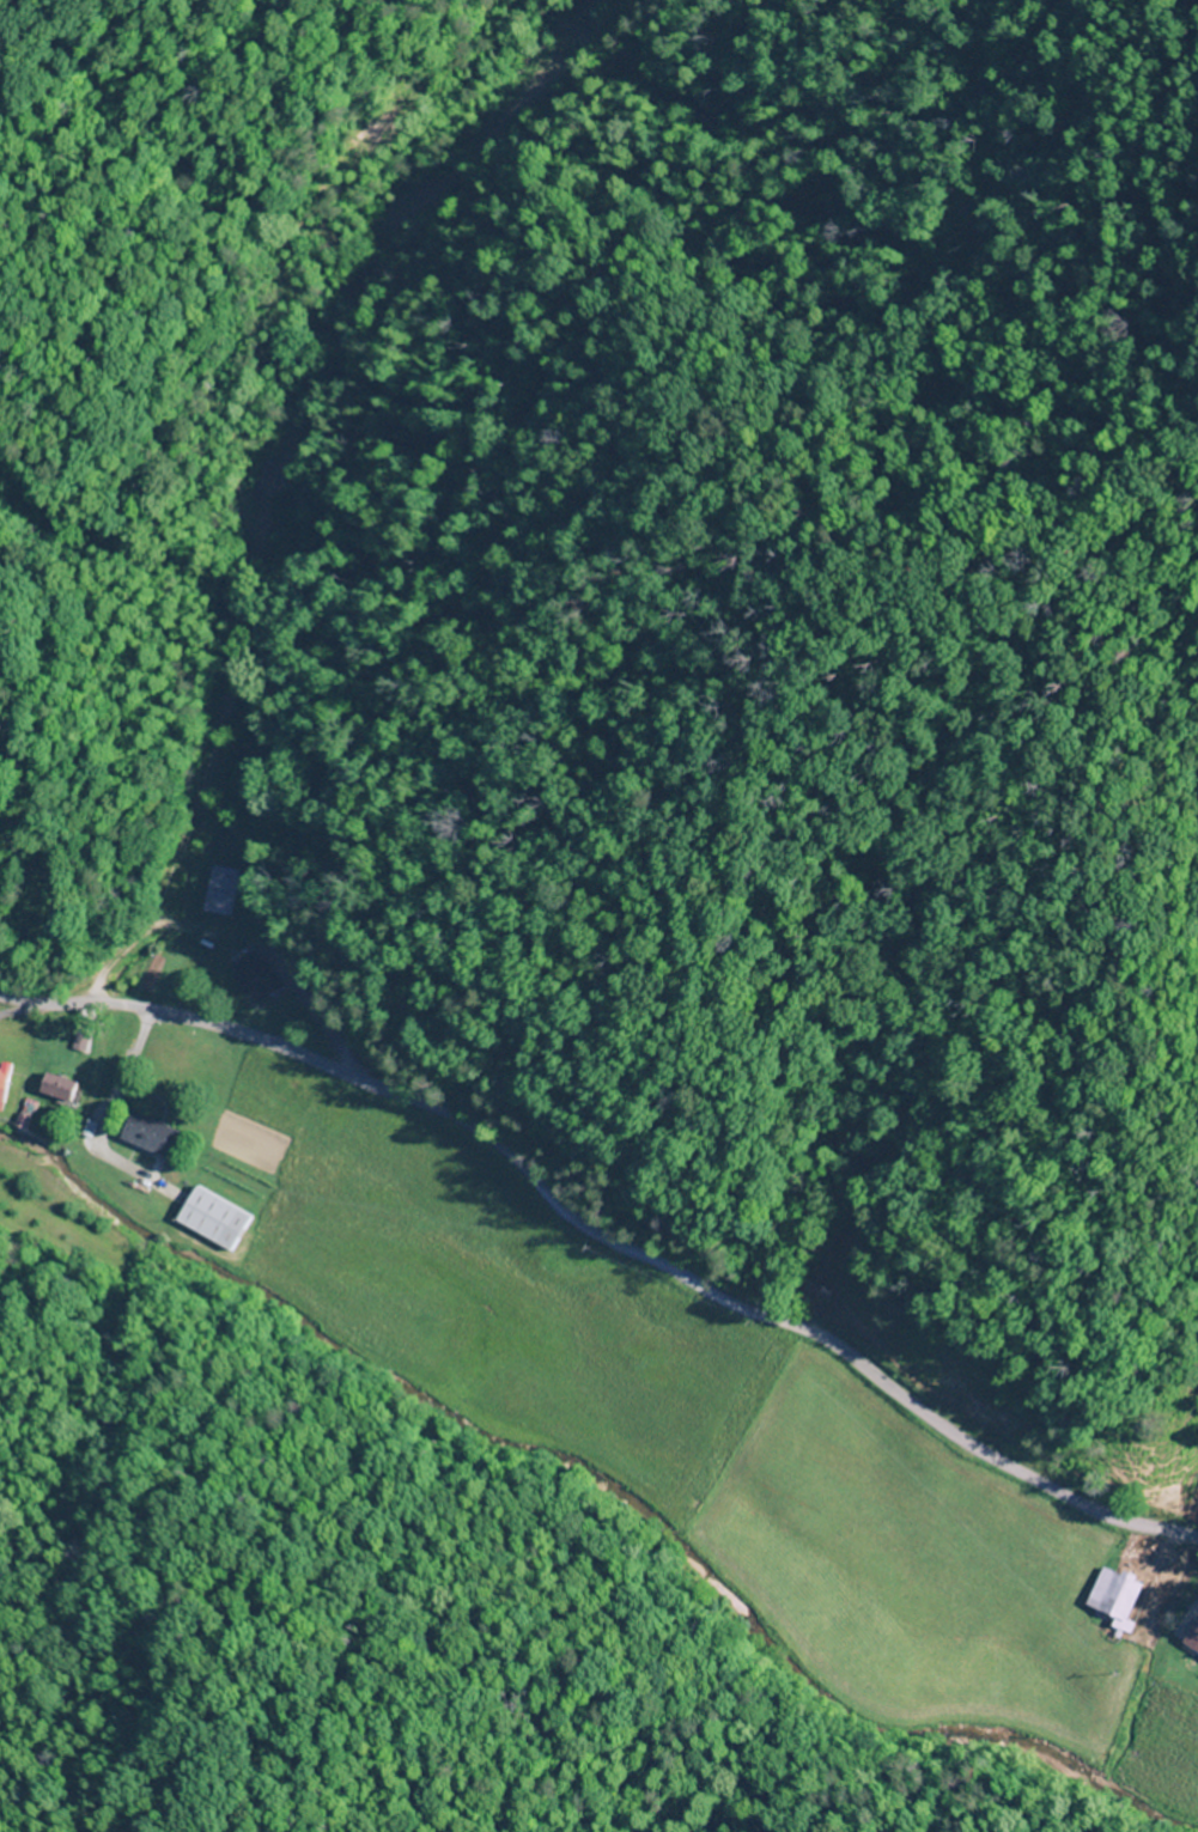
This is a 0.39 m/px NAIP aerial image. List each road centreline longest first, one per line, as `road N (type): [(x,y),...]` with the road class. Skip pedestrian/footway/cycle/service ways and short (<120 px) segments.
road 1 (residential): [(1197,1542),(1056,1493),(804,1333),(601,1240),(468,1122),(183,1020),(0,997)]

